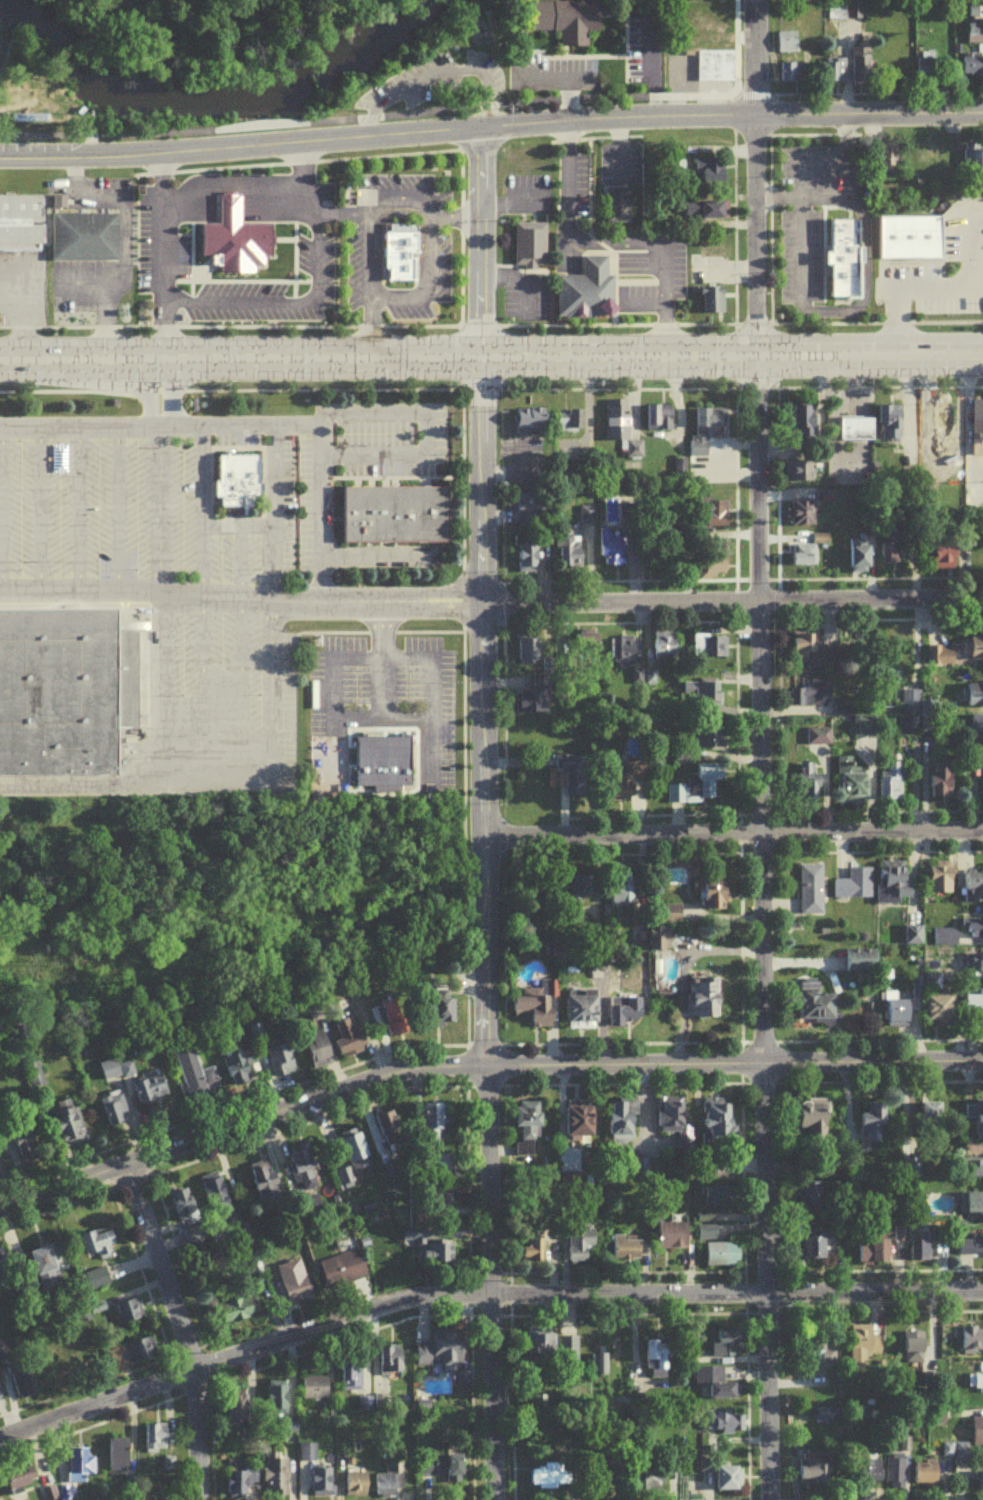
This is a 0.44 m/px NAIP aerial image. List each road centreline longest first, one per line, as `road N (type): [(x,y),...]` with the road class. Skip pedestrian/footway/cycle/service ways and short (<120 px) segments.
road 1 (residential): [(490,1499),(474,361)]
road 2 (residential): [(764,1499),(753,386)]
road 3 (residential): [(982,1288),(407,1299),(0,1438)]
road 4 (tertiary): [(0,1209),(415,1069),(982,1062)]
road 5 (primary): [(0,364),(892,359)]
road 6 (residential): [(561,119),(157,151),(0,153)]
road 7 (residential): [(982,595),(475,601)]
road 8 (residential): [(482,840),(982,832)]
road 9 (residential): [(754,360),(749,0)]
road 10 (residential): [(196,1499),(198,1371),(110,1170)]
road 11 (residential): [(982,110),(727,113)]
road 12 (residential): [(474,361),(475,124)]
road 13 (residential): [(727,113),(561,119)]

